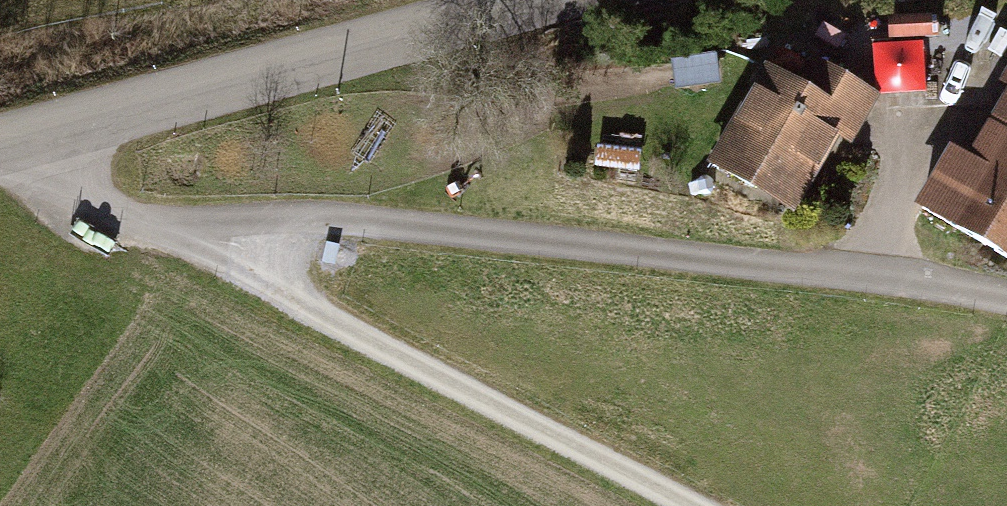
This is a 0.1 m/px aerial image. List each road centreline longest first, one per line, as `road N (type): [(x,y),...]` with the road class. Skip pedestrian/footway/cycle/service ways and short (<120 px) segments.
road 1 (track): [(213,223),(355,222),(1006,311)]
road 2 (track): [(697,505),(336,319),(254,266),(213,223),(89,206),(26,141)]
road 3 (tertiary): [(556,0),(0,149)]

